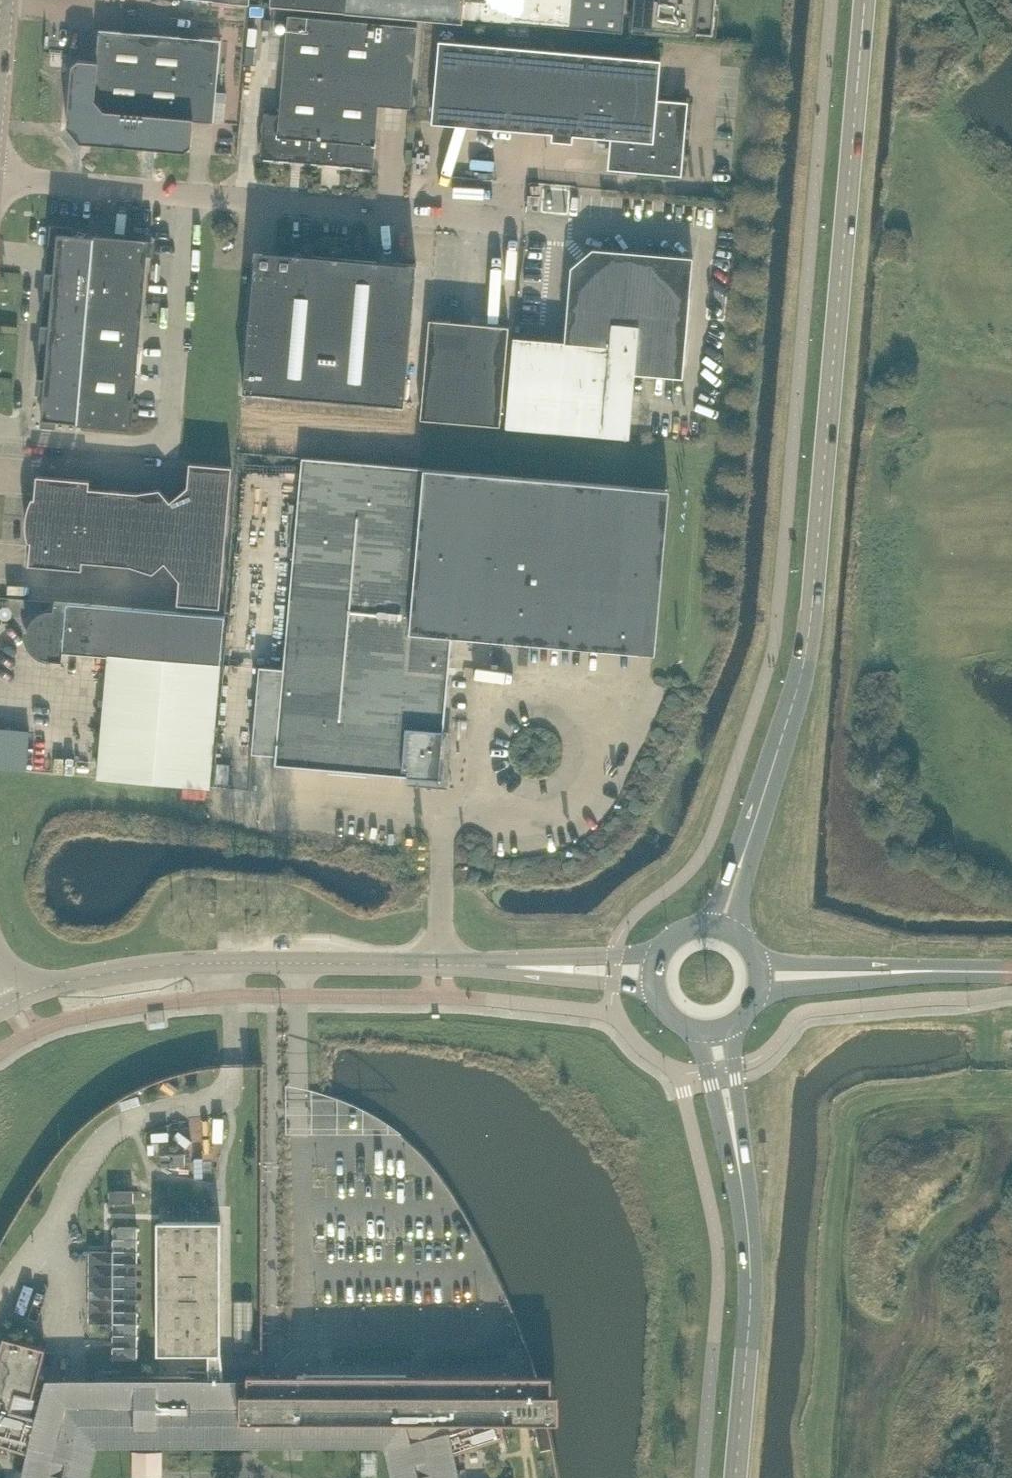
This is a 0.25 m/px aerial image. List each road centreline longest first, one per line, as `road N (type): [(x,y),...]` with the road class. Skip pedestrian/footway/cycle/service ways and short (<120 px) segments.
road 1 (tertiary): [(784,728),(813,608),(865,0)]
road 2 (unclassified): [(529,221),(0,180)]
road 3 (track): [(816,1477),(837,1168),(852,1109),(884,1088),(975,1079)]
road 4 (unclassified): [(488,964),(180,963),(17,996)]
road 5 (tertiary): [(747,1361),(759,1219),(732,1028)]
road 6 (tertiary): [(699,1033),(742,1236),(747,1361)]
road 7 (unclassified): [(761,975),(1011,972)]
road 8 (tertiary): [(741,937),(743,892),(784,728)]
road 9 (tertiary): [(784,728),(710,926)]
road 10 (unclassified): [(662,952),(488,964)]
road 11 (unclassified): [(488,964),(654,987)]

